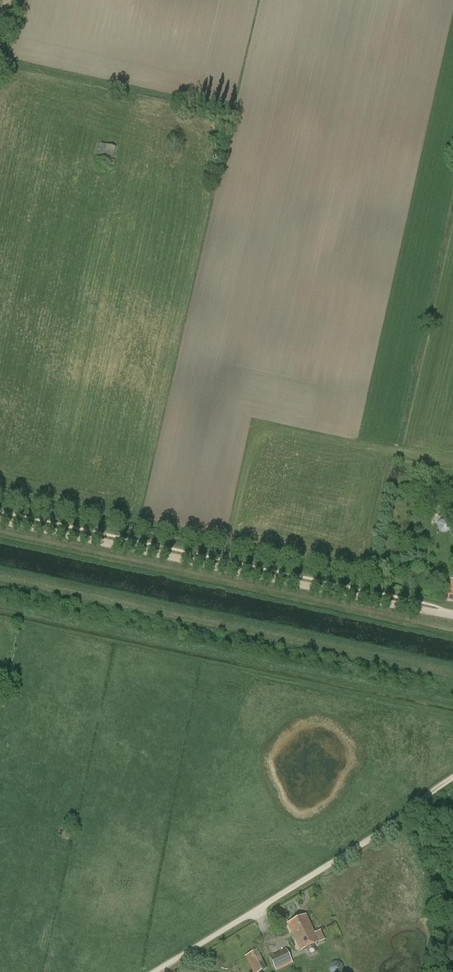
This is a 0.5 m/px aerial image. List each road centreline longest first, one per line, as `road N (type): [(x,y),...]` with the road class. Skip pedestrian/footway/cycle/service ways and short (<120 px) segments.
road 1 (track): [(452,673),(0,577)]
road 2 (track): [(444,612),(0,519)]
road 3 (track): [(151,971),(383,832),(452,777)]

